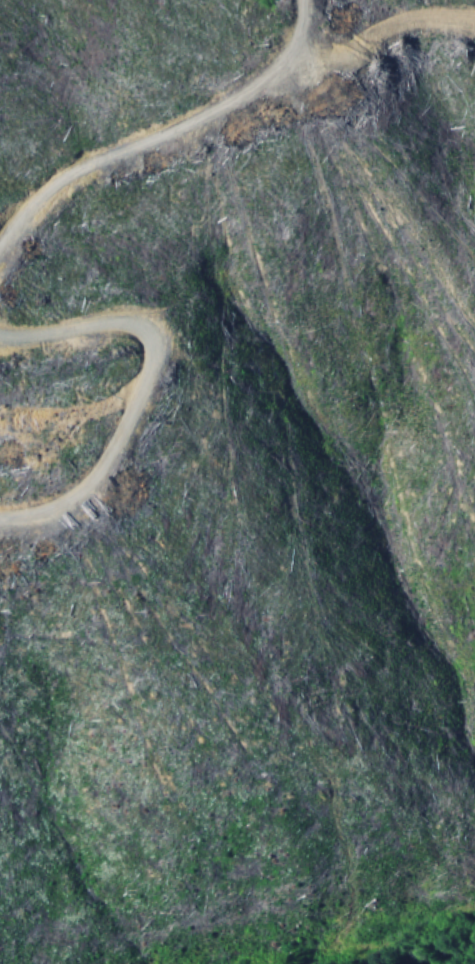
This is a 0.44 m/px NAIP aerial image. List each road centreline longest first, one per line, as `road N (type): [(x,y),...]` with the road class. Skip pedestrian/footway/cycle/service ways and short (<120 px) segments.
road 1 (residential): [(474,839),(218,963)]

